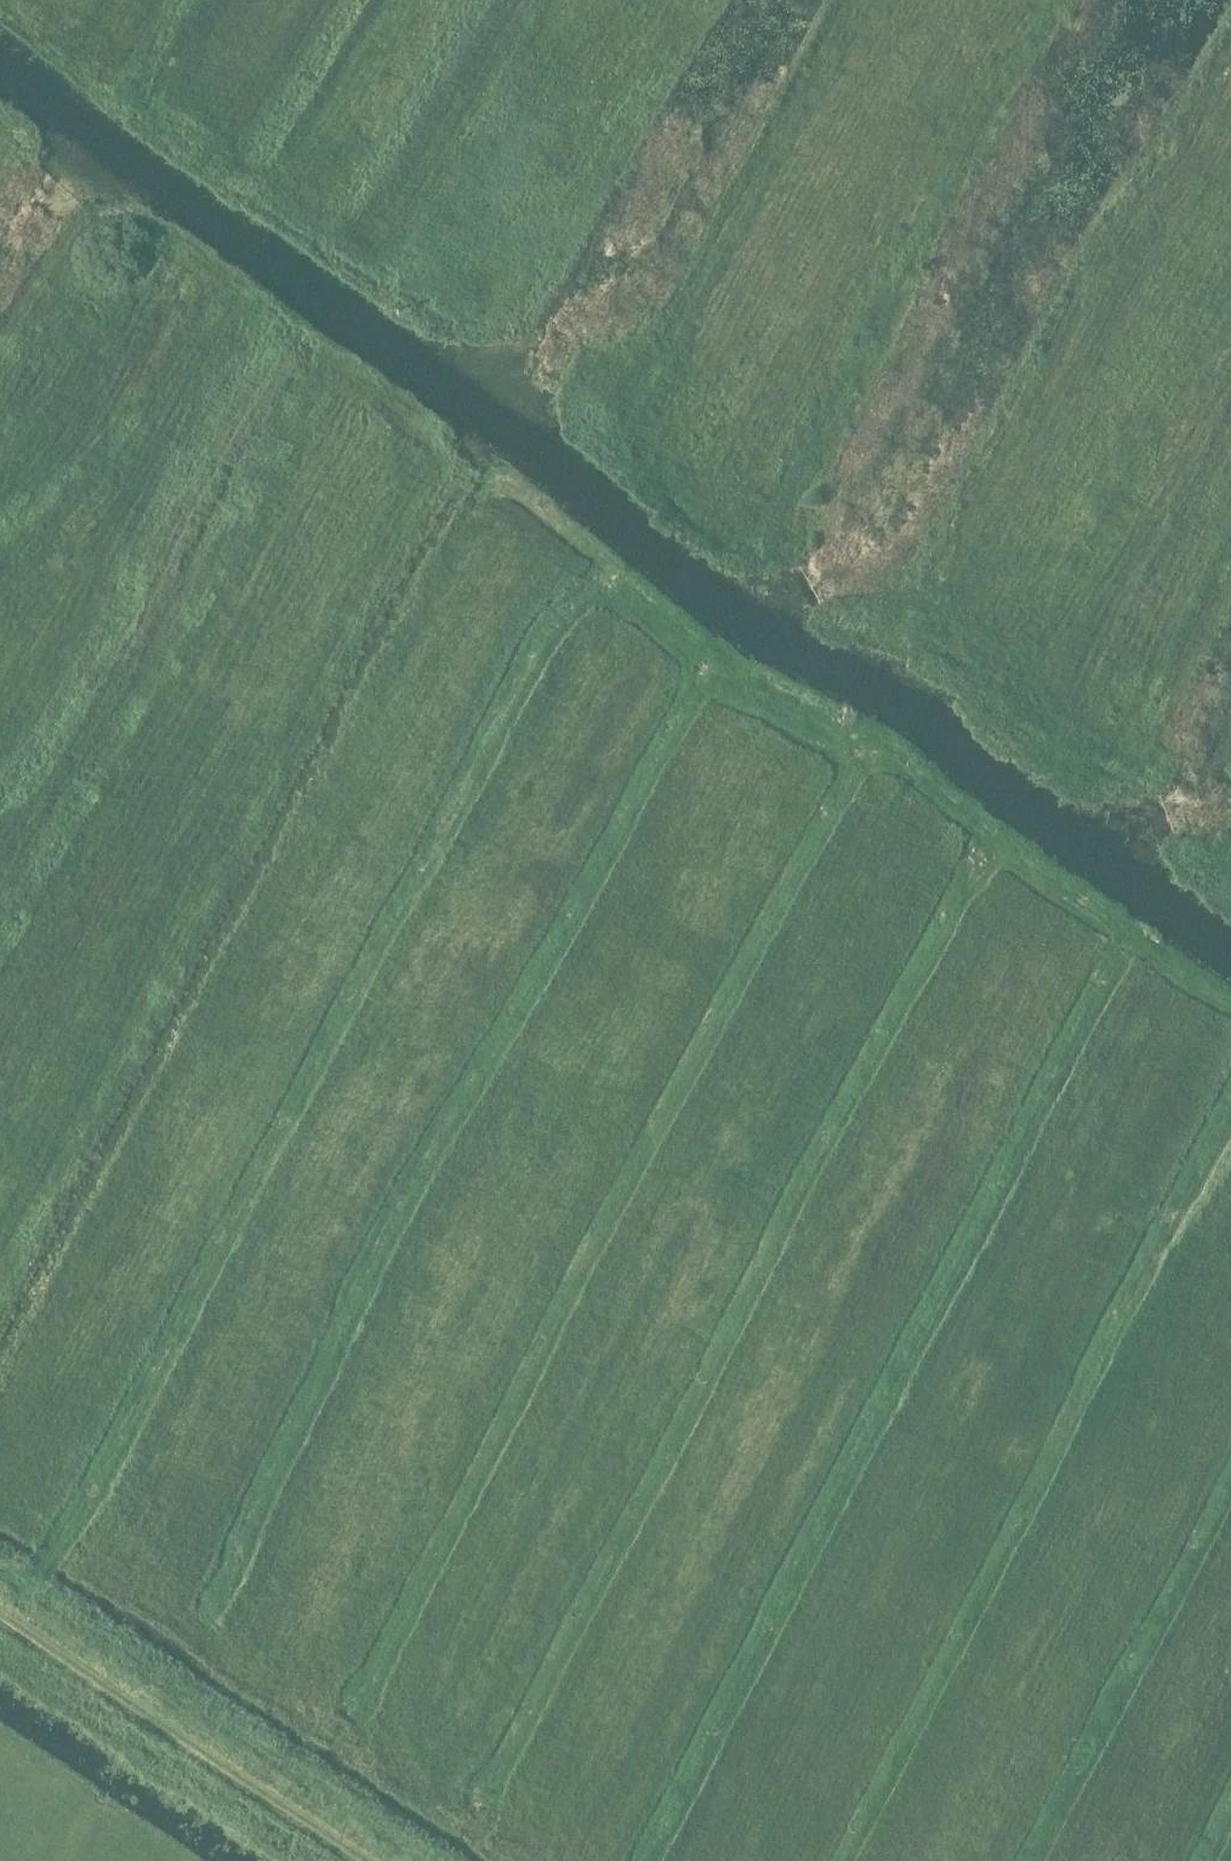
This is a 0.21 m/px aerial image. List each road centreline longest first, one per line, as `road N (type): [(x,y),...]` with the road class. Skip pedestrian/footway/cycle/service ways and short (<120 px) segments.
road 1 (track): [(0,1615),(361,1860)]

